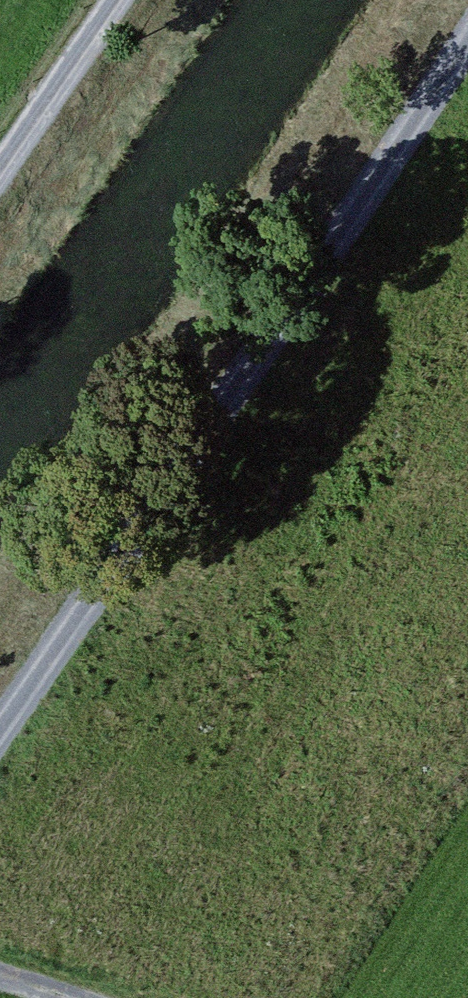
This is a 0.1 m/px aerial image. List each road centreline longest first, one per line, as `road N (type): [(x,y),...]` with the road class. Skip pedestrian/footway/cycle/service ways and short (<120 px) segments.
road 1 (track): [(467,30),(0,730)]
road 2 (track): [(142,0),(0,213)]

